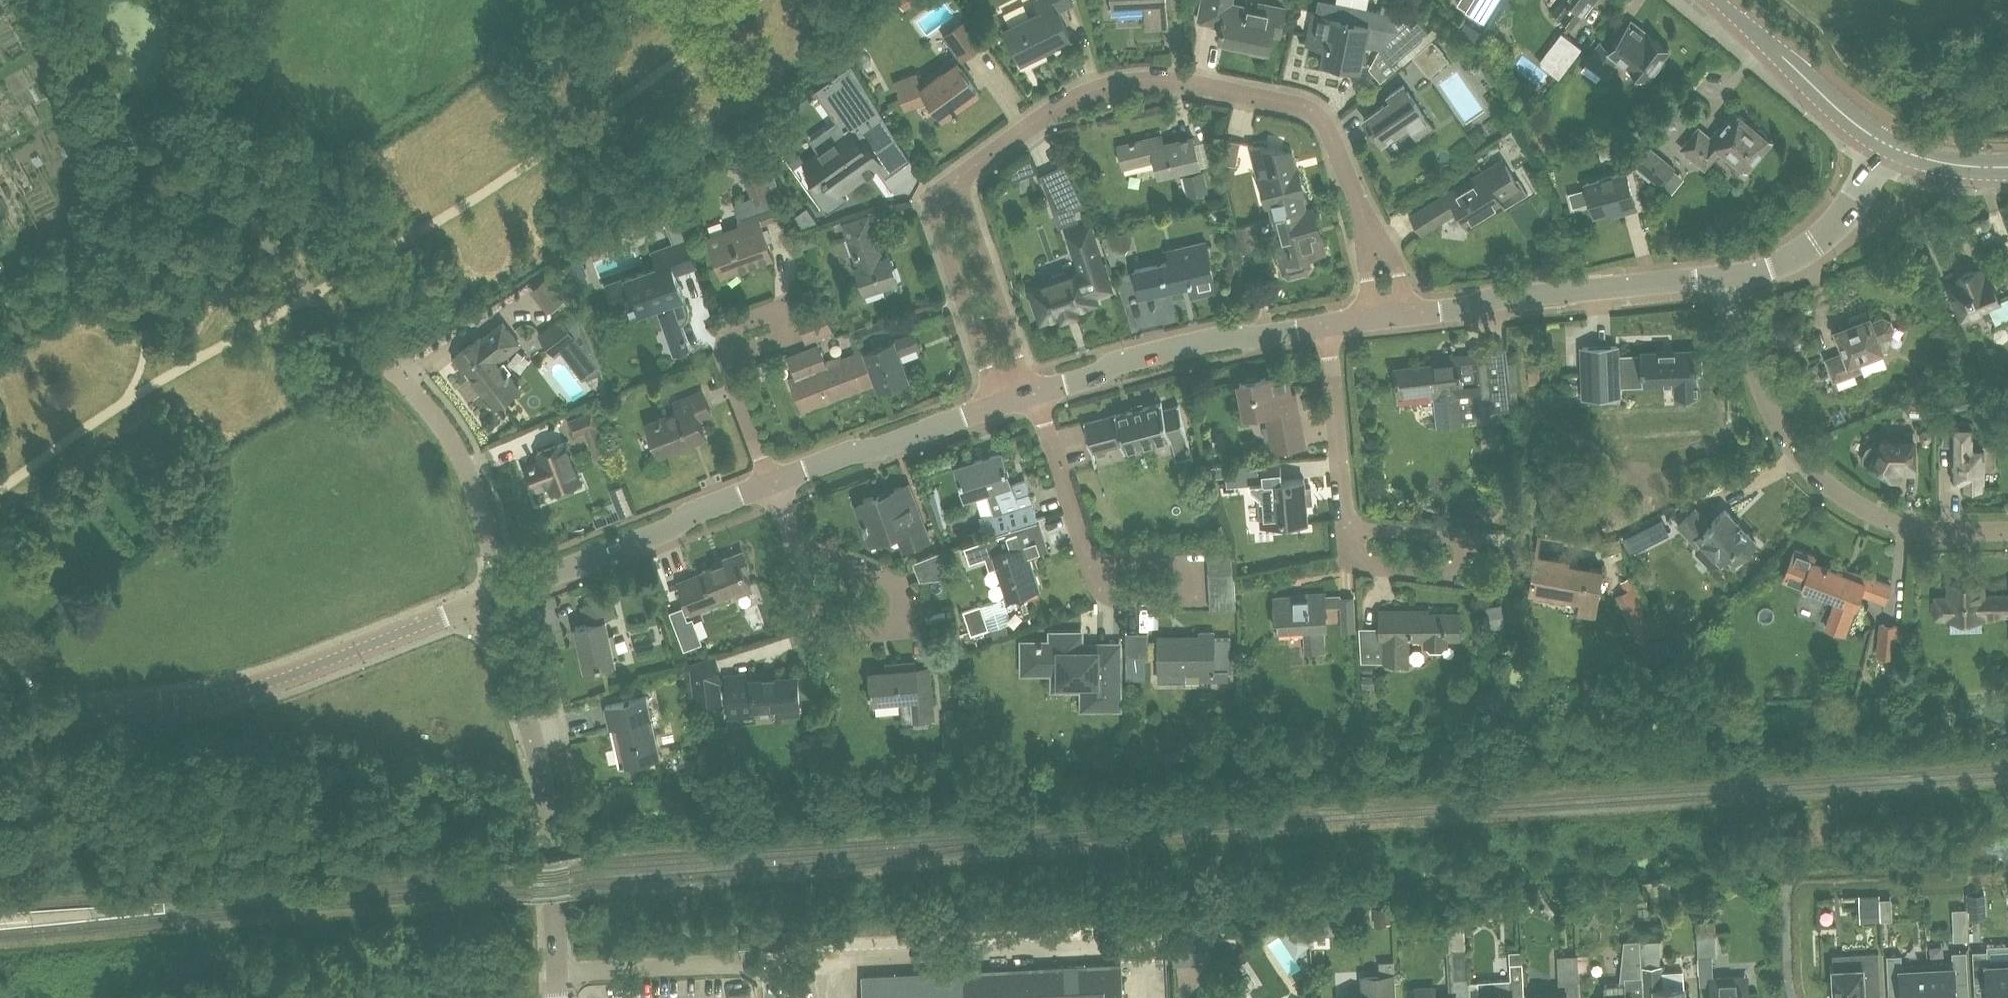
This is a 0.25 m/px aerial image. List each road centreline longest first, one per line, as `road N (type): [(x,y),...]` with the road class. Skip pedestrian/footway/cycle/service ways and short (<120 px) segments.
road 1 (residential): [(961,182),(1103,87),(1151,82),(1296,104),(1322,116),(1374,239)]
road 2 (residential): [(0,719),(211,697),(281,678),(486,600)]
road 3 (residential): [(2007,530),(1927,531),(1843,497),(1804,461),(1769,408),(1728,281)]
road 4 (tertiary): [(558,997),(547,806),(524,708),(486,600)]
road 5 (residential): [(504,593),(455,443),(337,317)]
road 6 (tertiary): [(1408,312),(1728,281)]
road 7 (tertiary): [(1035,391),(1159,352),(1324,322)]
road 8 (tertiary): [(504,593),(773,489)]
road 9 (residential): [(806,557),(798,578),(811,627),(827,637),(884,634),(899,625),(906,608),(898,588),(836,558)]
road 10 (residential): [(1355,526),(1470,541),(1470,575),(1358,562)]
road 11 (residential): [(961,182),(934,201),(996,405)]
road 12 (tertiary): [(773,489),(996,405)]
road 13 (residential): [(773,489),(723,349),(793,323)]
road 14 (residential): [(1035,391),(961,182)]
road 15 (tertiary): [(1728,281),(1816,246),(1841,223),(1886,149)]
road 16 (residential): [(1102,567),(1200,564),(1199,596),(1114,599)]
road 17 (residential): [(1355,526),(1324,322)]
road 18 (residential): [(1102,567),(1035,391)]
road 19 (tertiary): [(1759,36),(1886,149)]
road 20 (tertiary): [(1886,149),(1949,167),(2007,171)]

